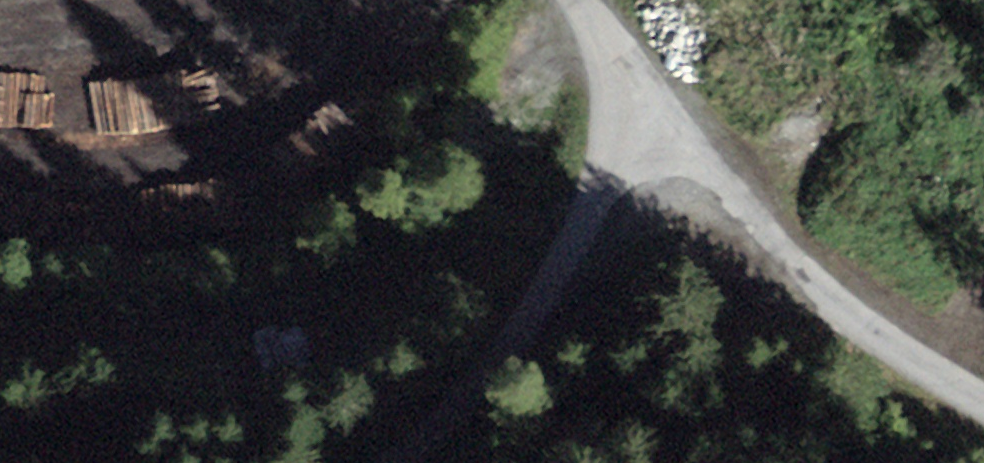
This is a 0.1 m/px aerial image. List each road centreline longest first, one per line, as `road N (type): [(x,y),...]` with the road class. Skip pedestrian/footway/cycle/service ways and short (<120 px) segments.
road 1 (track): [(610,192),(363,282),(52,329),(0,317)]
road 2 (unclassified): [(619,61),(801,275),(920,371),(983,405)]
road 3 (unclassified): [(392,462),(506,352),(585,248),(618,155),(619,61)]
road 4 (track): [(0,15),(166,0)]

